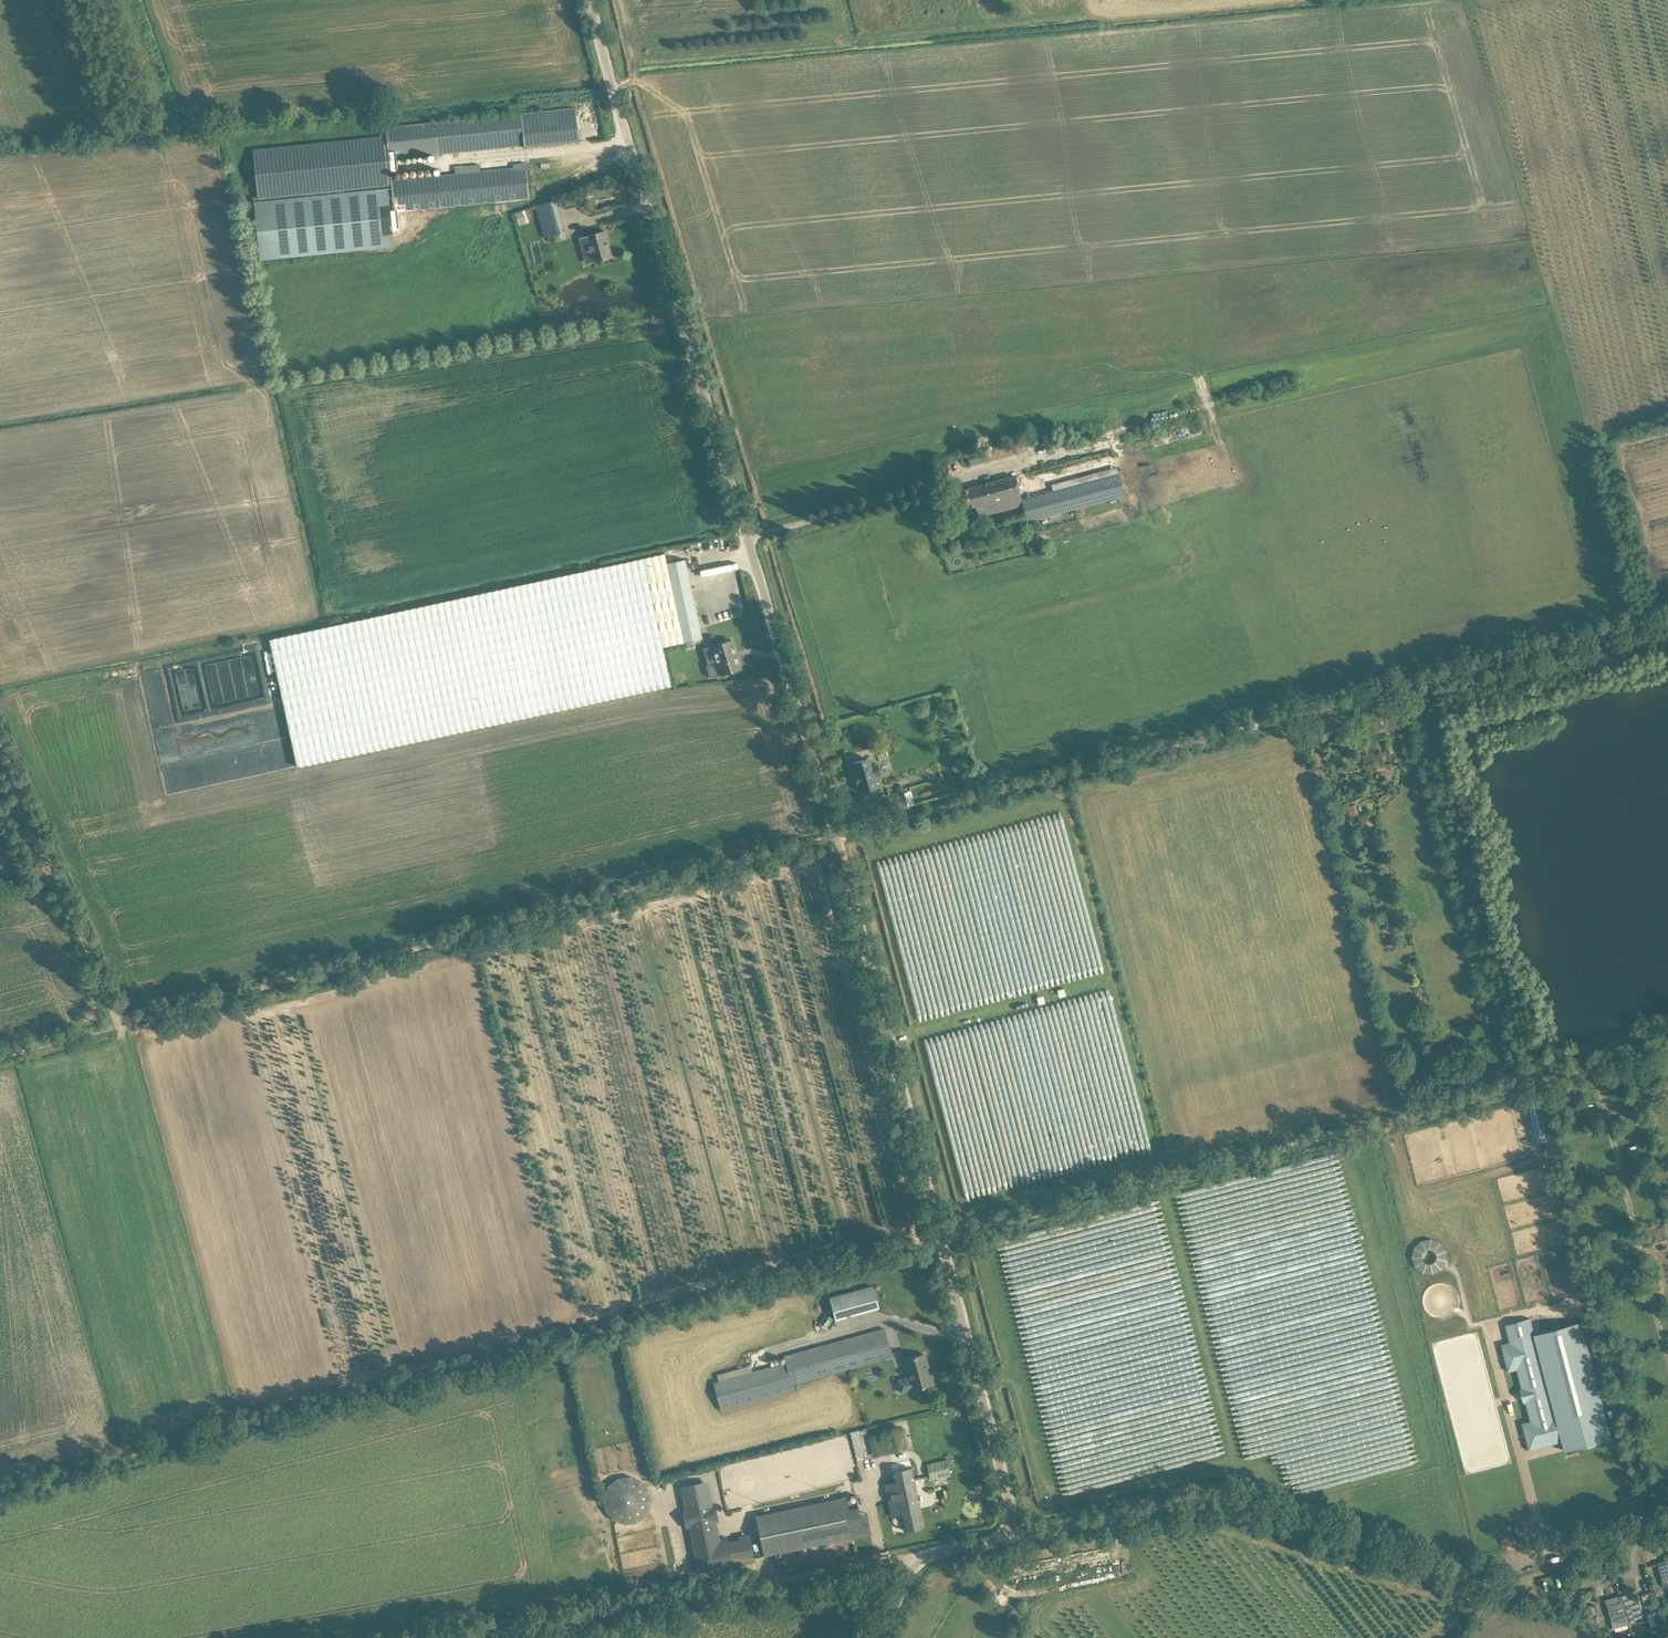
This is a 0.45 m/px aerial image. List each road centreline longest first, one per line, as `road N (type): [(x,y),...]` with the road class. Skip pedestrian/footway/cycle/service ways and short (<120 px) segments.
road 1 (unclassified): [(872,1637),(915,1557),(1006,1539),(1014,1526),(836,837),(589,0)]
road 2 (track): [(1667,1050),(1040,1209),(930,1246),(0,1488)]
road 3 (track): [(1667,616),(119,1025)]
road 4 (track): [(1013,1534),(1222,1496),(1463,1573),(1472,1601),(1449,1637)]
road 5 (track): [(915,1557),(454,1637)]
road 6 (track): [(119,1025),(0,745)]
road 7 (unclassified): [(1463,1573),(1667,1518)]
road 8 (track): [(119,1025),(0,1057)]

